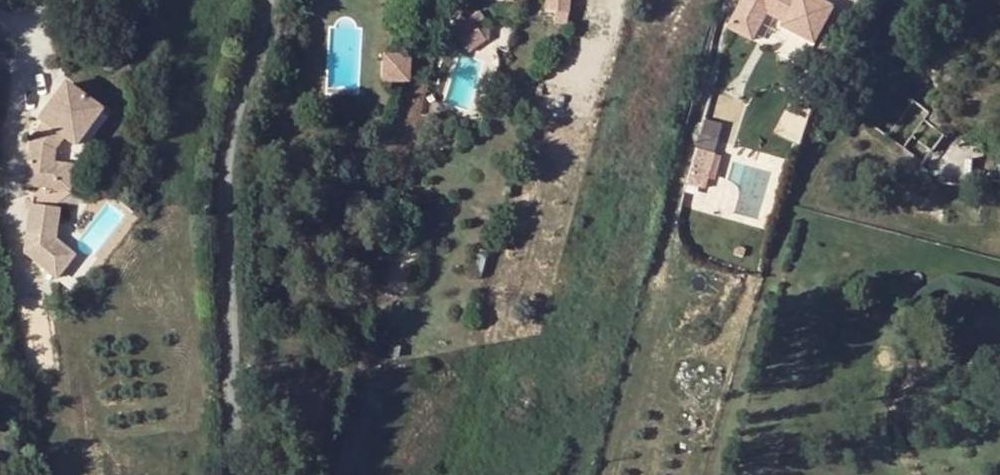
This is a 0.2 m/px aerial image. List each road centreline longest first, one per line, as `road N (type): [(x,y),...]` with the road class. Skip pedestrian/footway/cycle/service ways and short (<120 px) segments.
road 1 (unclassified): [(236,474),(224,161),(267,0)]

